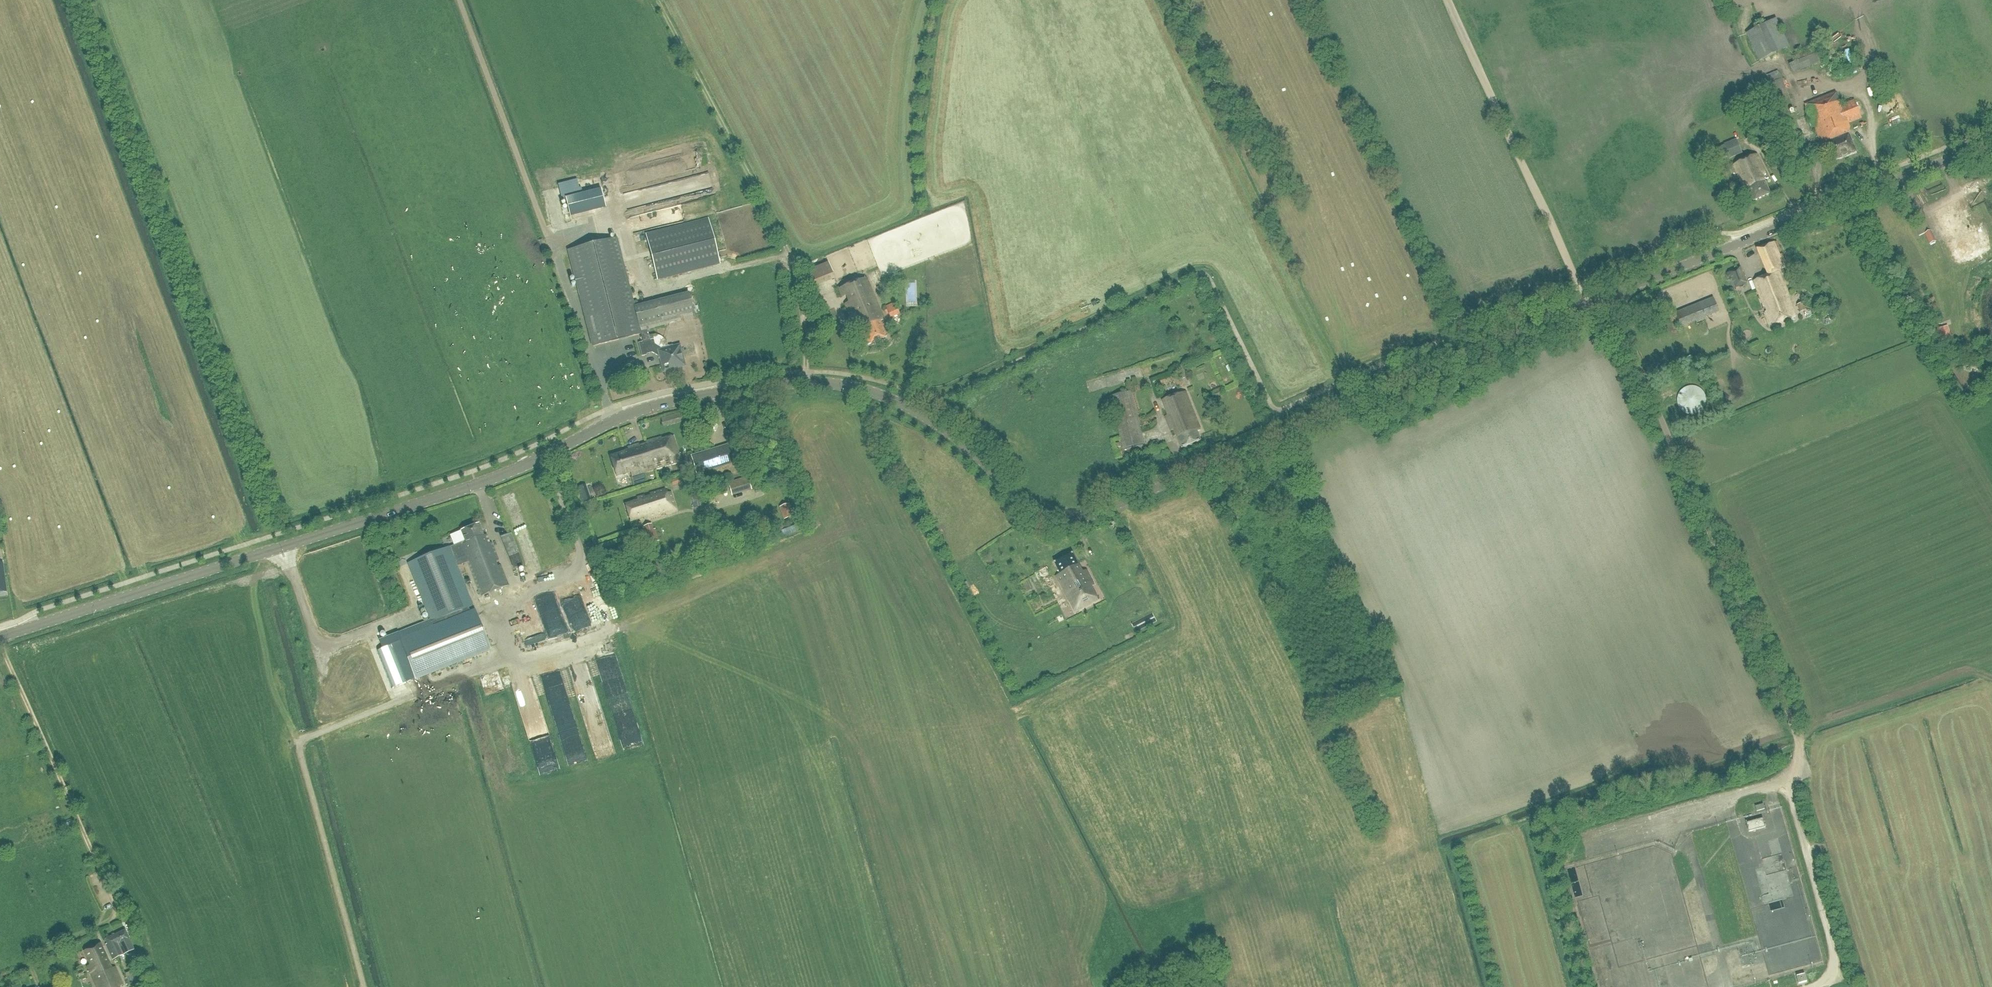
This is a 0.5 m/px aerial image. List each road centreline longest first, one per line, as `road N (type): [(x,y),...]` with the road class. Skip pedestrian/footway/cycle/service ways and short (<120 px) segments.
road 1 (tertiary): [(0,638),(467,487),(649,408),(739,389),(829,384),(888,398),(942,426),(1028,508),(1063,519),(1092,516),(1467,354),(1991,144)]
road 2 (track): [(805,371),(793,266),(655,0)]
road 3 (track): [(404,698),(299,747),(363,986)]
road 4 (track): [(458,0),(553,253)]
road 5 (track): [(1991,665),(1799,731)]

